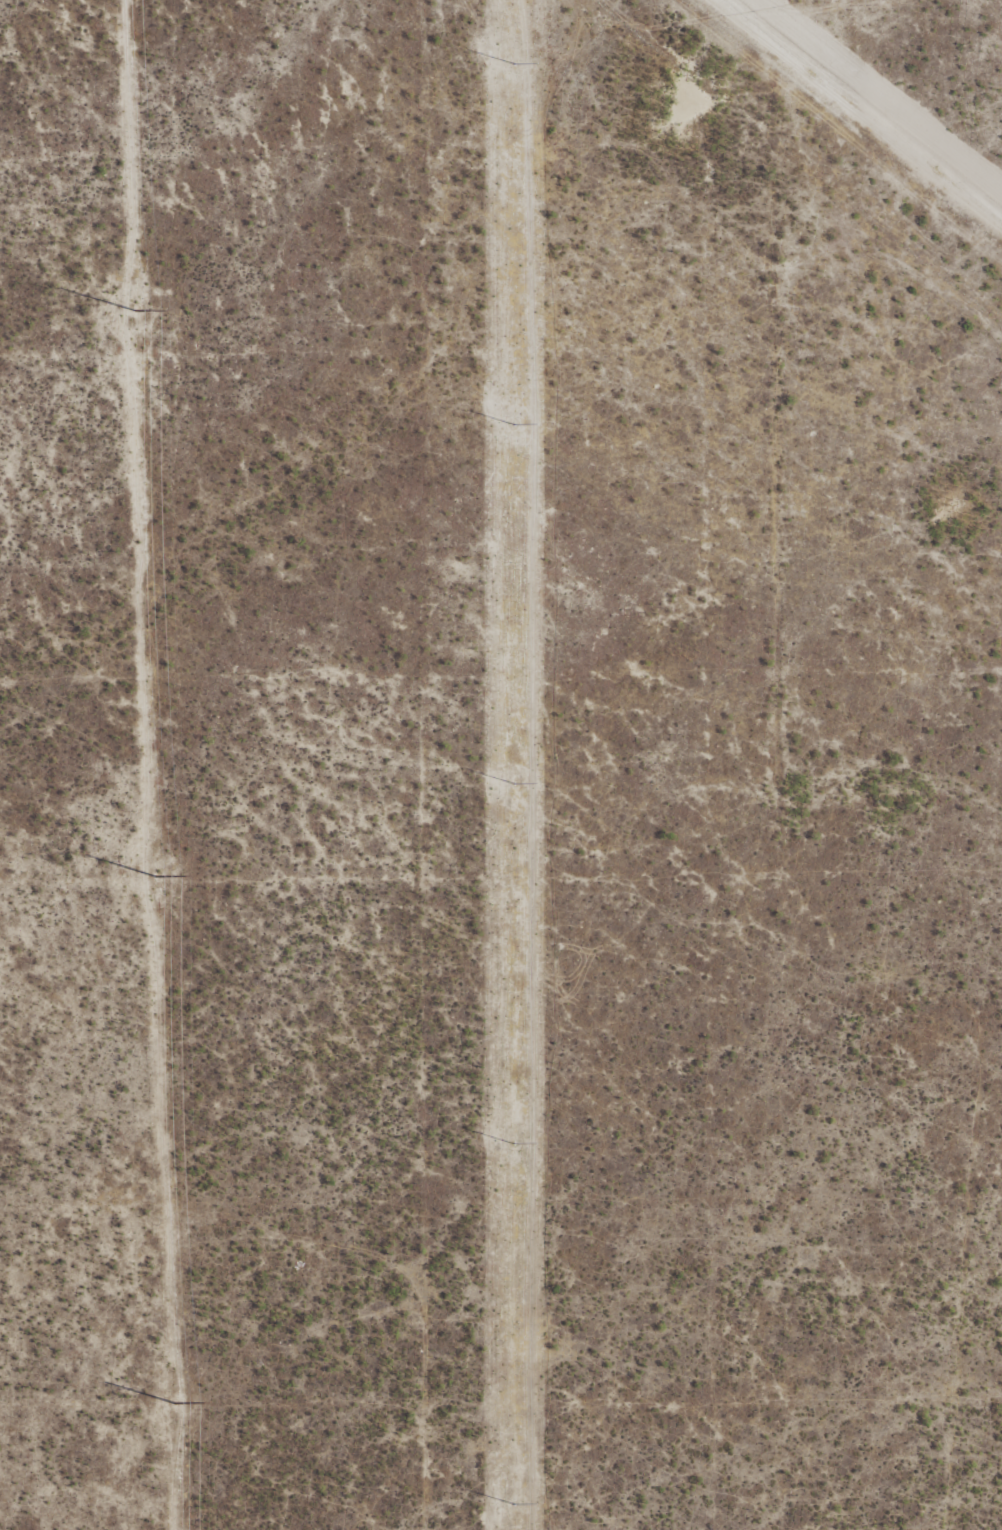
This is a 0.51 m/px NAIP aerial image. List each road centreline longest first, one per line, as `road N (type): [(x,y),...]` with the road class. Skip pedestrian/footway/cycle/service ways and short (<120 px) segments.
road 1 (track): [(962,1529),(963,1411),(993,1272),(998,1087),(903,997),(794,918),(782,0)]

